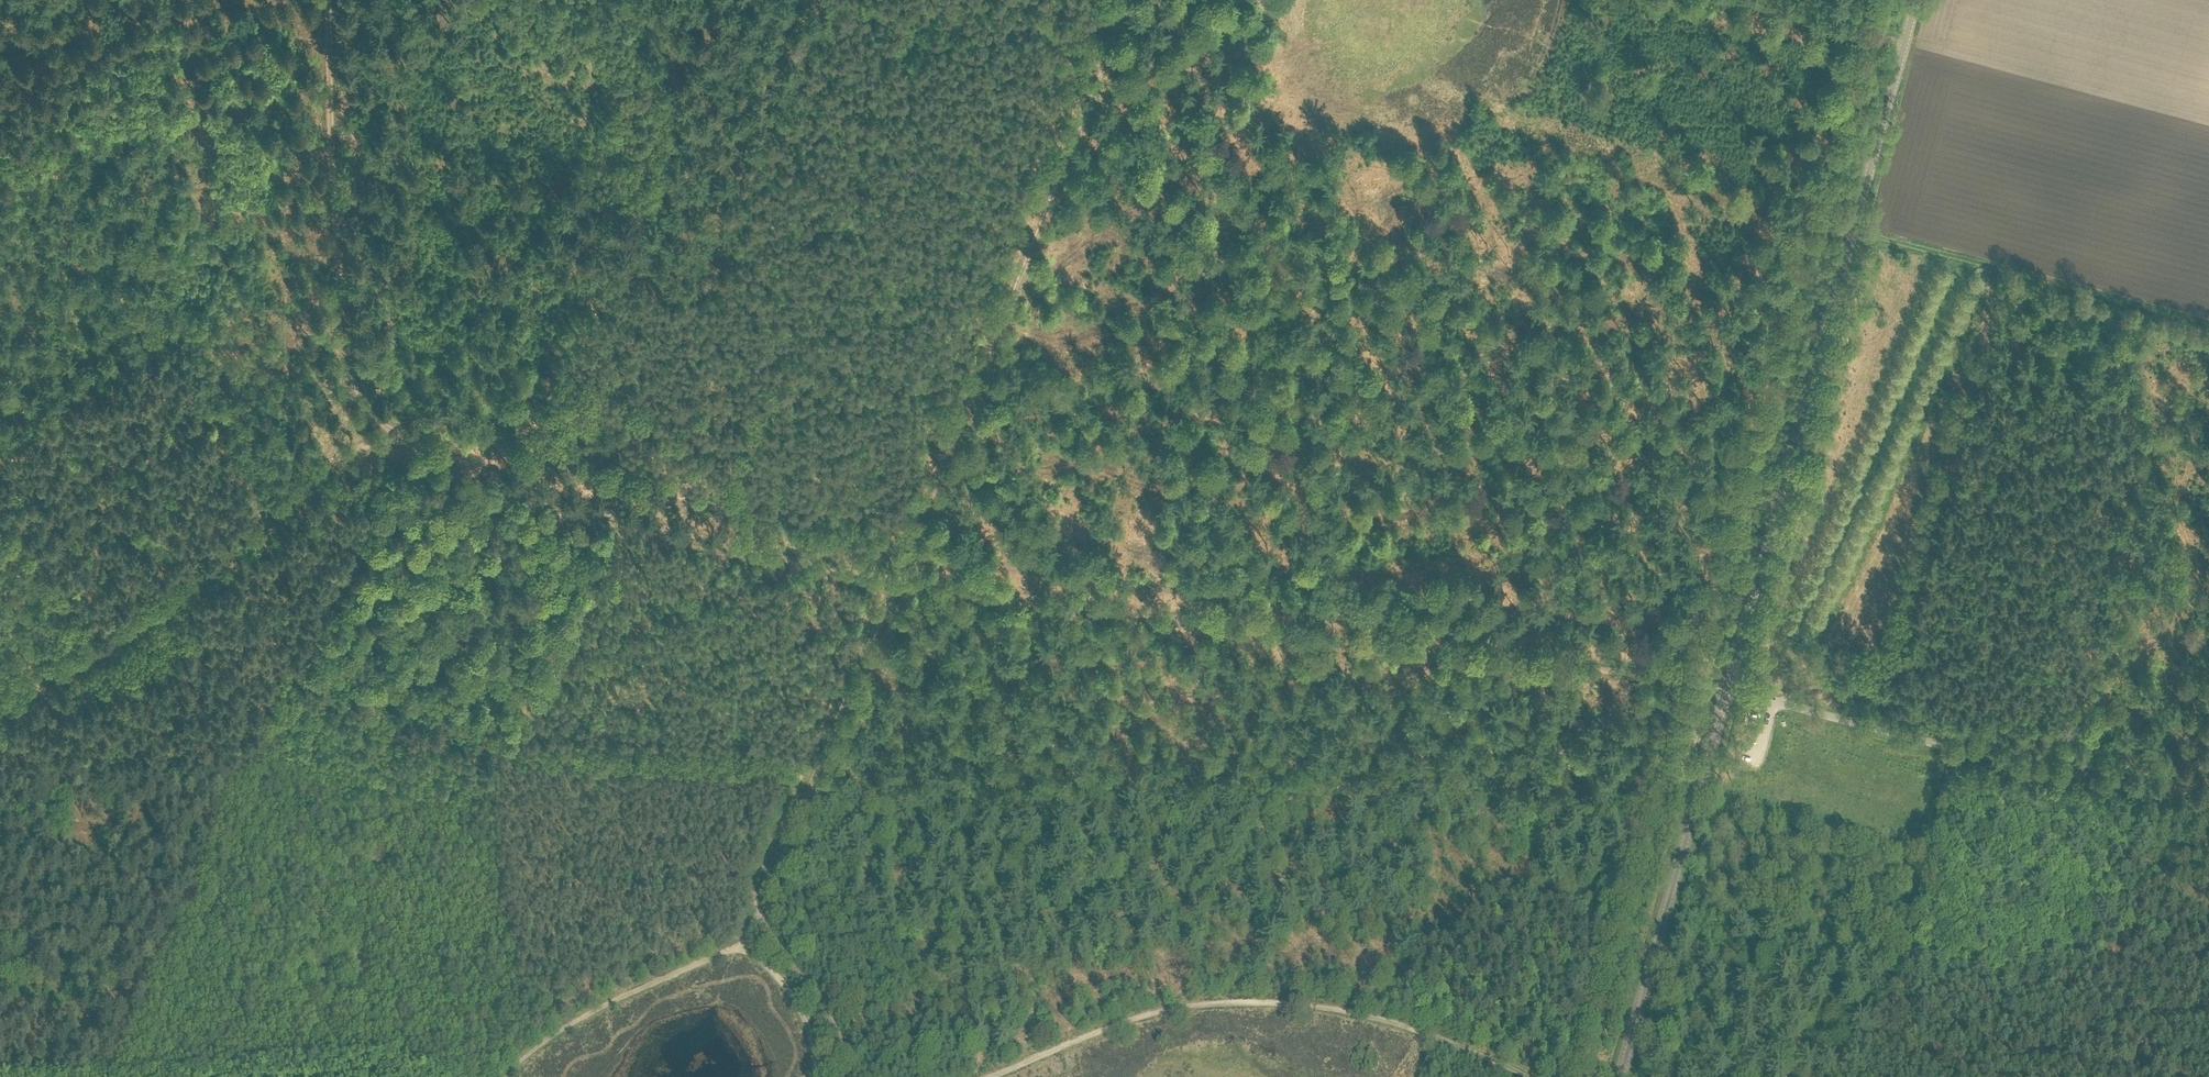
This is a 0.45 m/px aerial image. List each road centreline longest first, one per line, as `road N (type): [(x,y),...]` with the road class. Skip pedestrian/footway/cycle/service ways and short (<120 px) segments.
road 1 (track): [(897,579),(600,512),(404,439),(352,452),(271,528),(0,713)]
road 2 (track): [(1687,680),(897,579)]
road 3 (tertiary): [(1727,688),(1916,0)]
road 4 (track): [(1132,0),(911,553)]
road 5 (track): [(980,1076),(1123,1022),(1196,1007),(1286,1004),(1415,1030),(1527,1076)]
road 6 (unclassified): [(2208,795),(1985,754),(1727,688)]
road 7 (track): [(1736,492),(1864,32)]
road 8 (track): [(404,439),(371,414),(347,365),(325,0)]
road 9 (track): [(292,508),(223,392),(57,214),(23,193),(0,196)]
road 10 (track): [(1577,1076),(1687,680)]
road 11 (tertiary): [(1620,1076),(1727,688)]
road 12 (track): [(897,579),(745,950)]
road 13 (track): [(745,950),(670,976),(565,1029),(506,1076)]
road 14 (track): [(1687,680),(1736,492)]
road 15 (track): [(1746,0),(1904,44)]
road 16 (track): [(817,1076),(803,1013),(745,950)]

